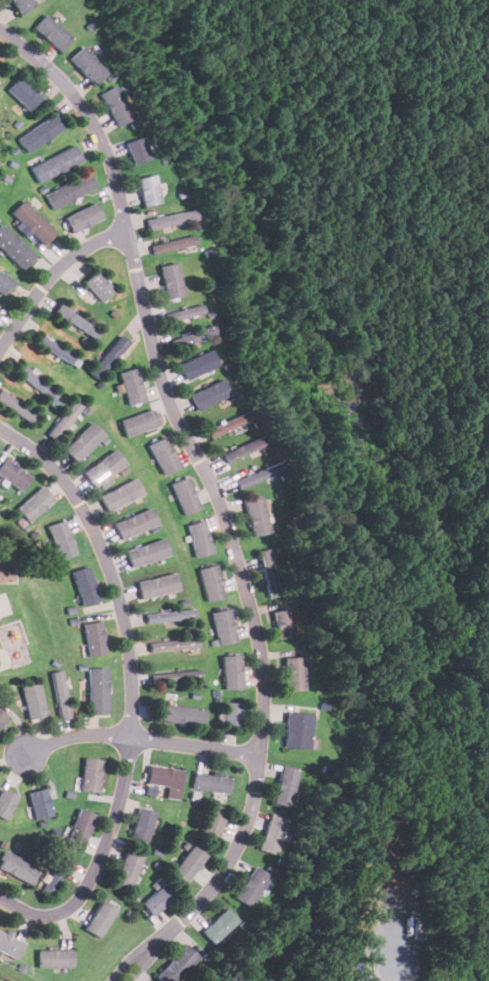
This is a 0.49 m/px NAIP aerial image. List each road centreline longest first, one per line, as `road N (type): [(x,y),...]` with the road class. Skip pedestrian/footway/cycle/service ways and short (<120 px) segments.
road 1 (residential): [(123,980),(231,863),(258,784),(266,679),(225,506),(160,372),(125,208),(93,119),(53,69),(0,28)]
road 2 (residential): [(0,428),(65,480),(101,541),(129,631),(133,710),(122,801),(88,891),(49,918),(0,898)]
road 3 (residential): [(262,757),(90,735),(25,757)]
road 4 (residential): [(130,232),(72,261),(0,355)]

